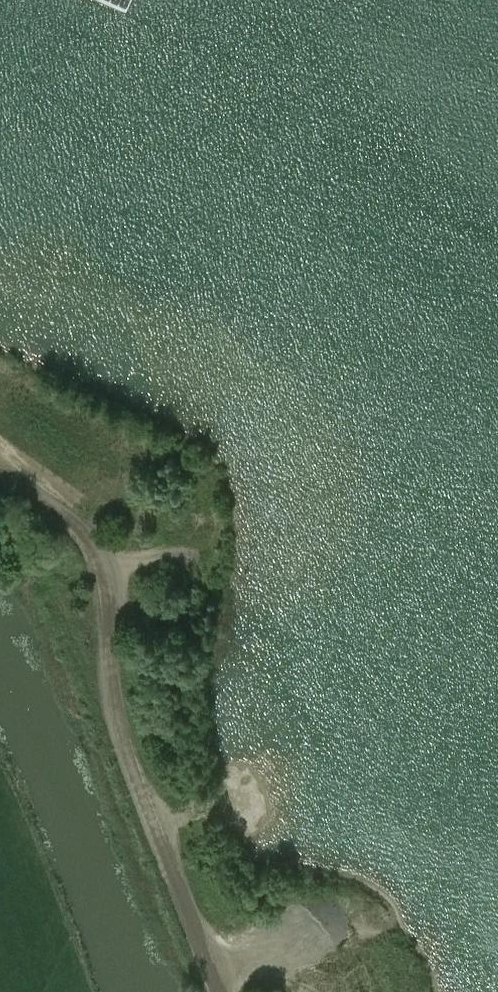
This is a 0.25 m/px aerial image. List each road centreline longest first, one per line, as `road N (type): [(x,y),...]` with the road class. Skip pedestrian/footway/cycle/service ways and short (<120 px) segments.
road 1 (track): [(216,991),(113,712),(104,567),(66,520),(0,475)]

